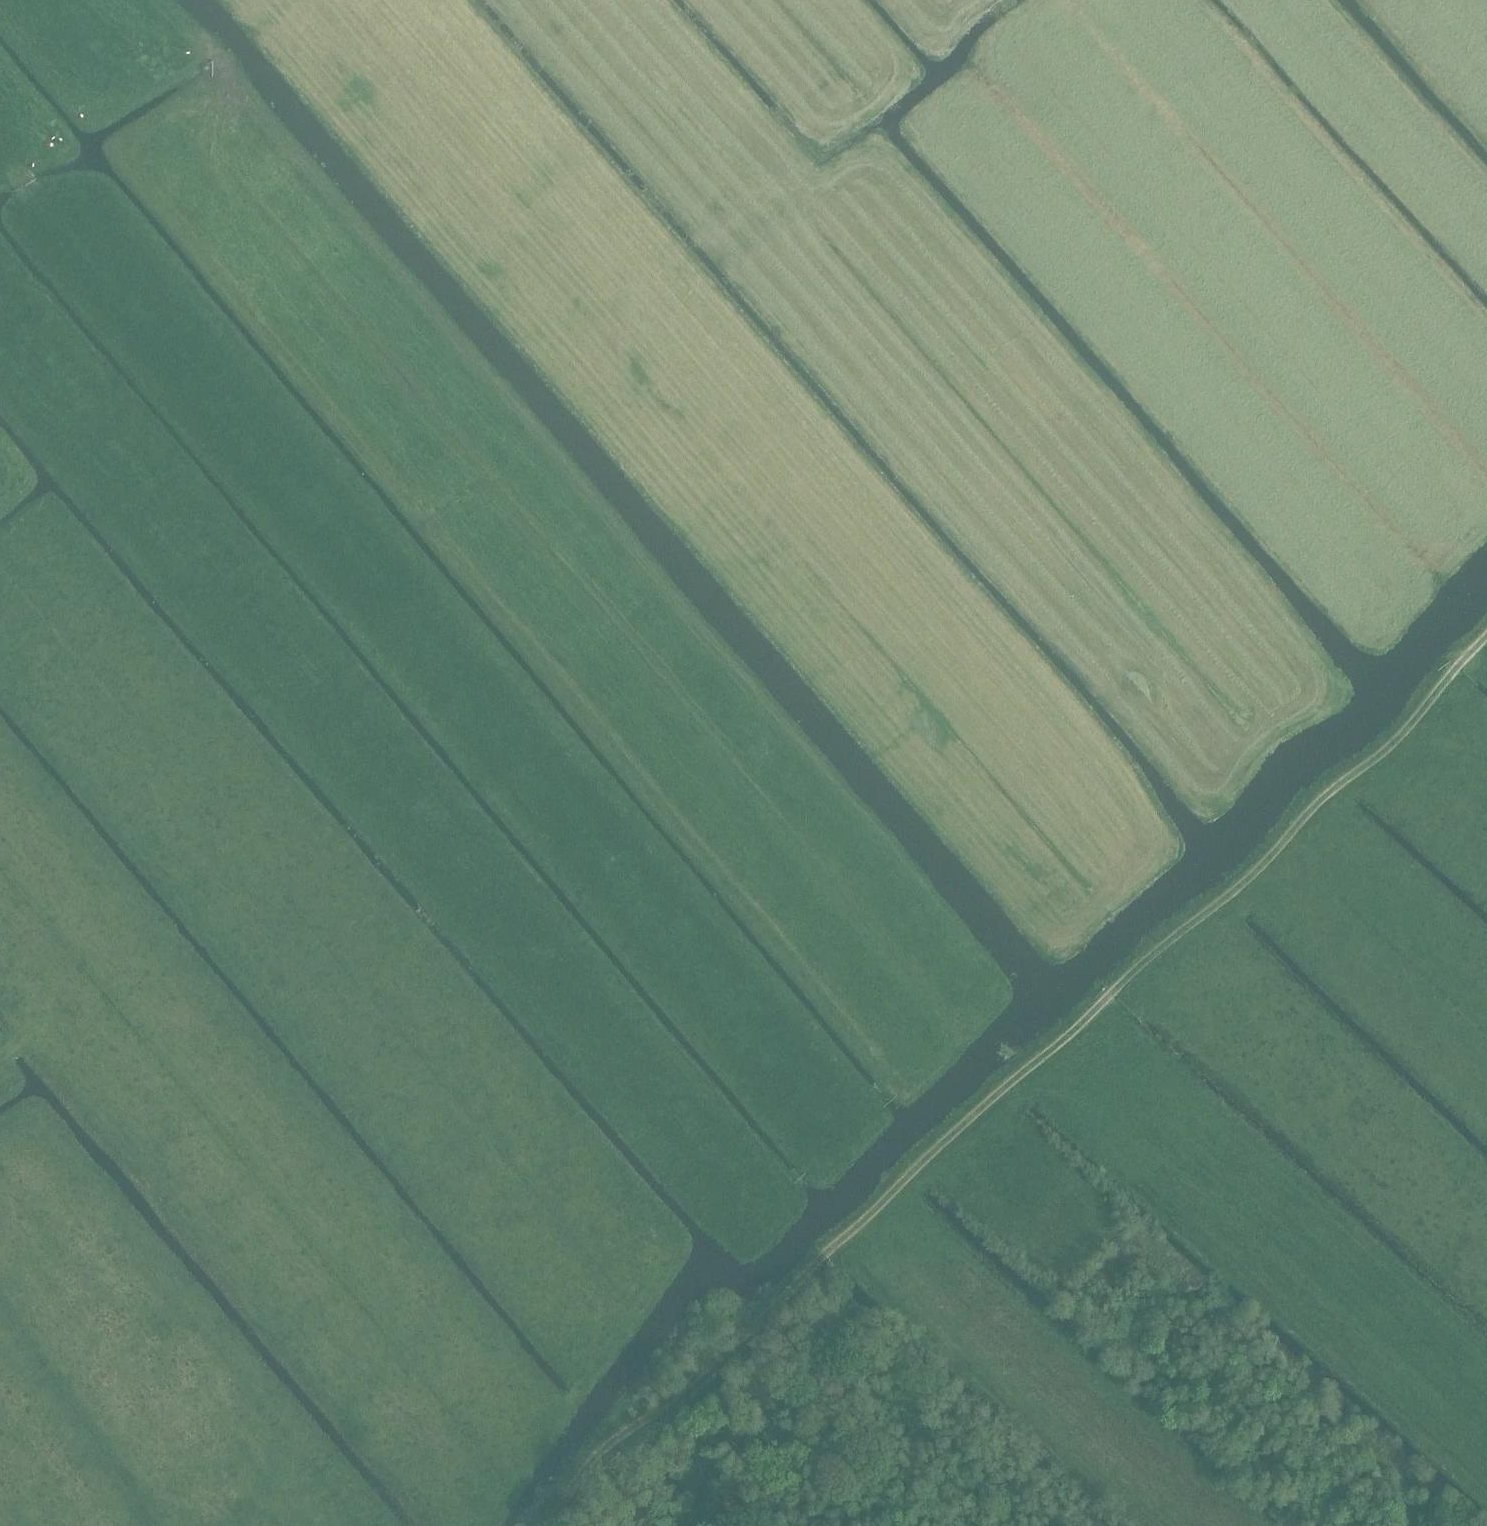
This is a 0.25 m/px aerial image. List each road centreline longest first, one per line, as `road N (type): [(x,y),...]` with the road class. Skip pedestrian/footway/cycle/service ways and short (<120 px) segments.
road 1 (track): [(855,1232),(1068,1040),(1114,989),(1216,909),(1401,732),(1486,628)]
road 2 (track): [(855,1232),(610,1448),(549,1525)]

